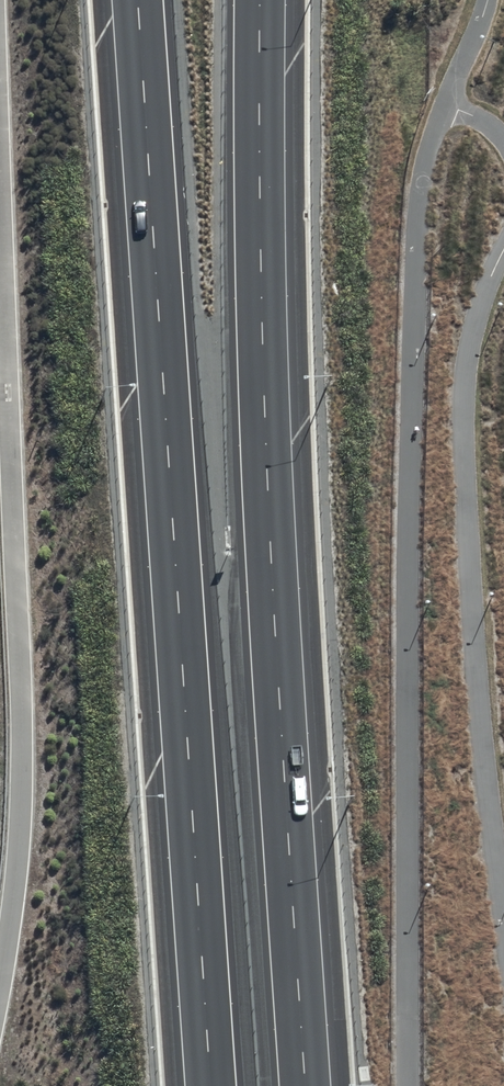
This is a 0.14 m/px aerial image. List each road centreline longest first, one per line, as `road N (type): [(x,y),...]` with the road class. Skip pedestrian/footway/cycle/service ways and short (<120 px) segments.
road 1 (motorway): [(211,1085),(138,0)]
road 2 (motorway): [(259,0),(270,534),(305,1085)]

